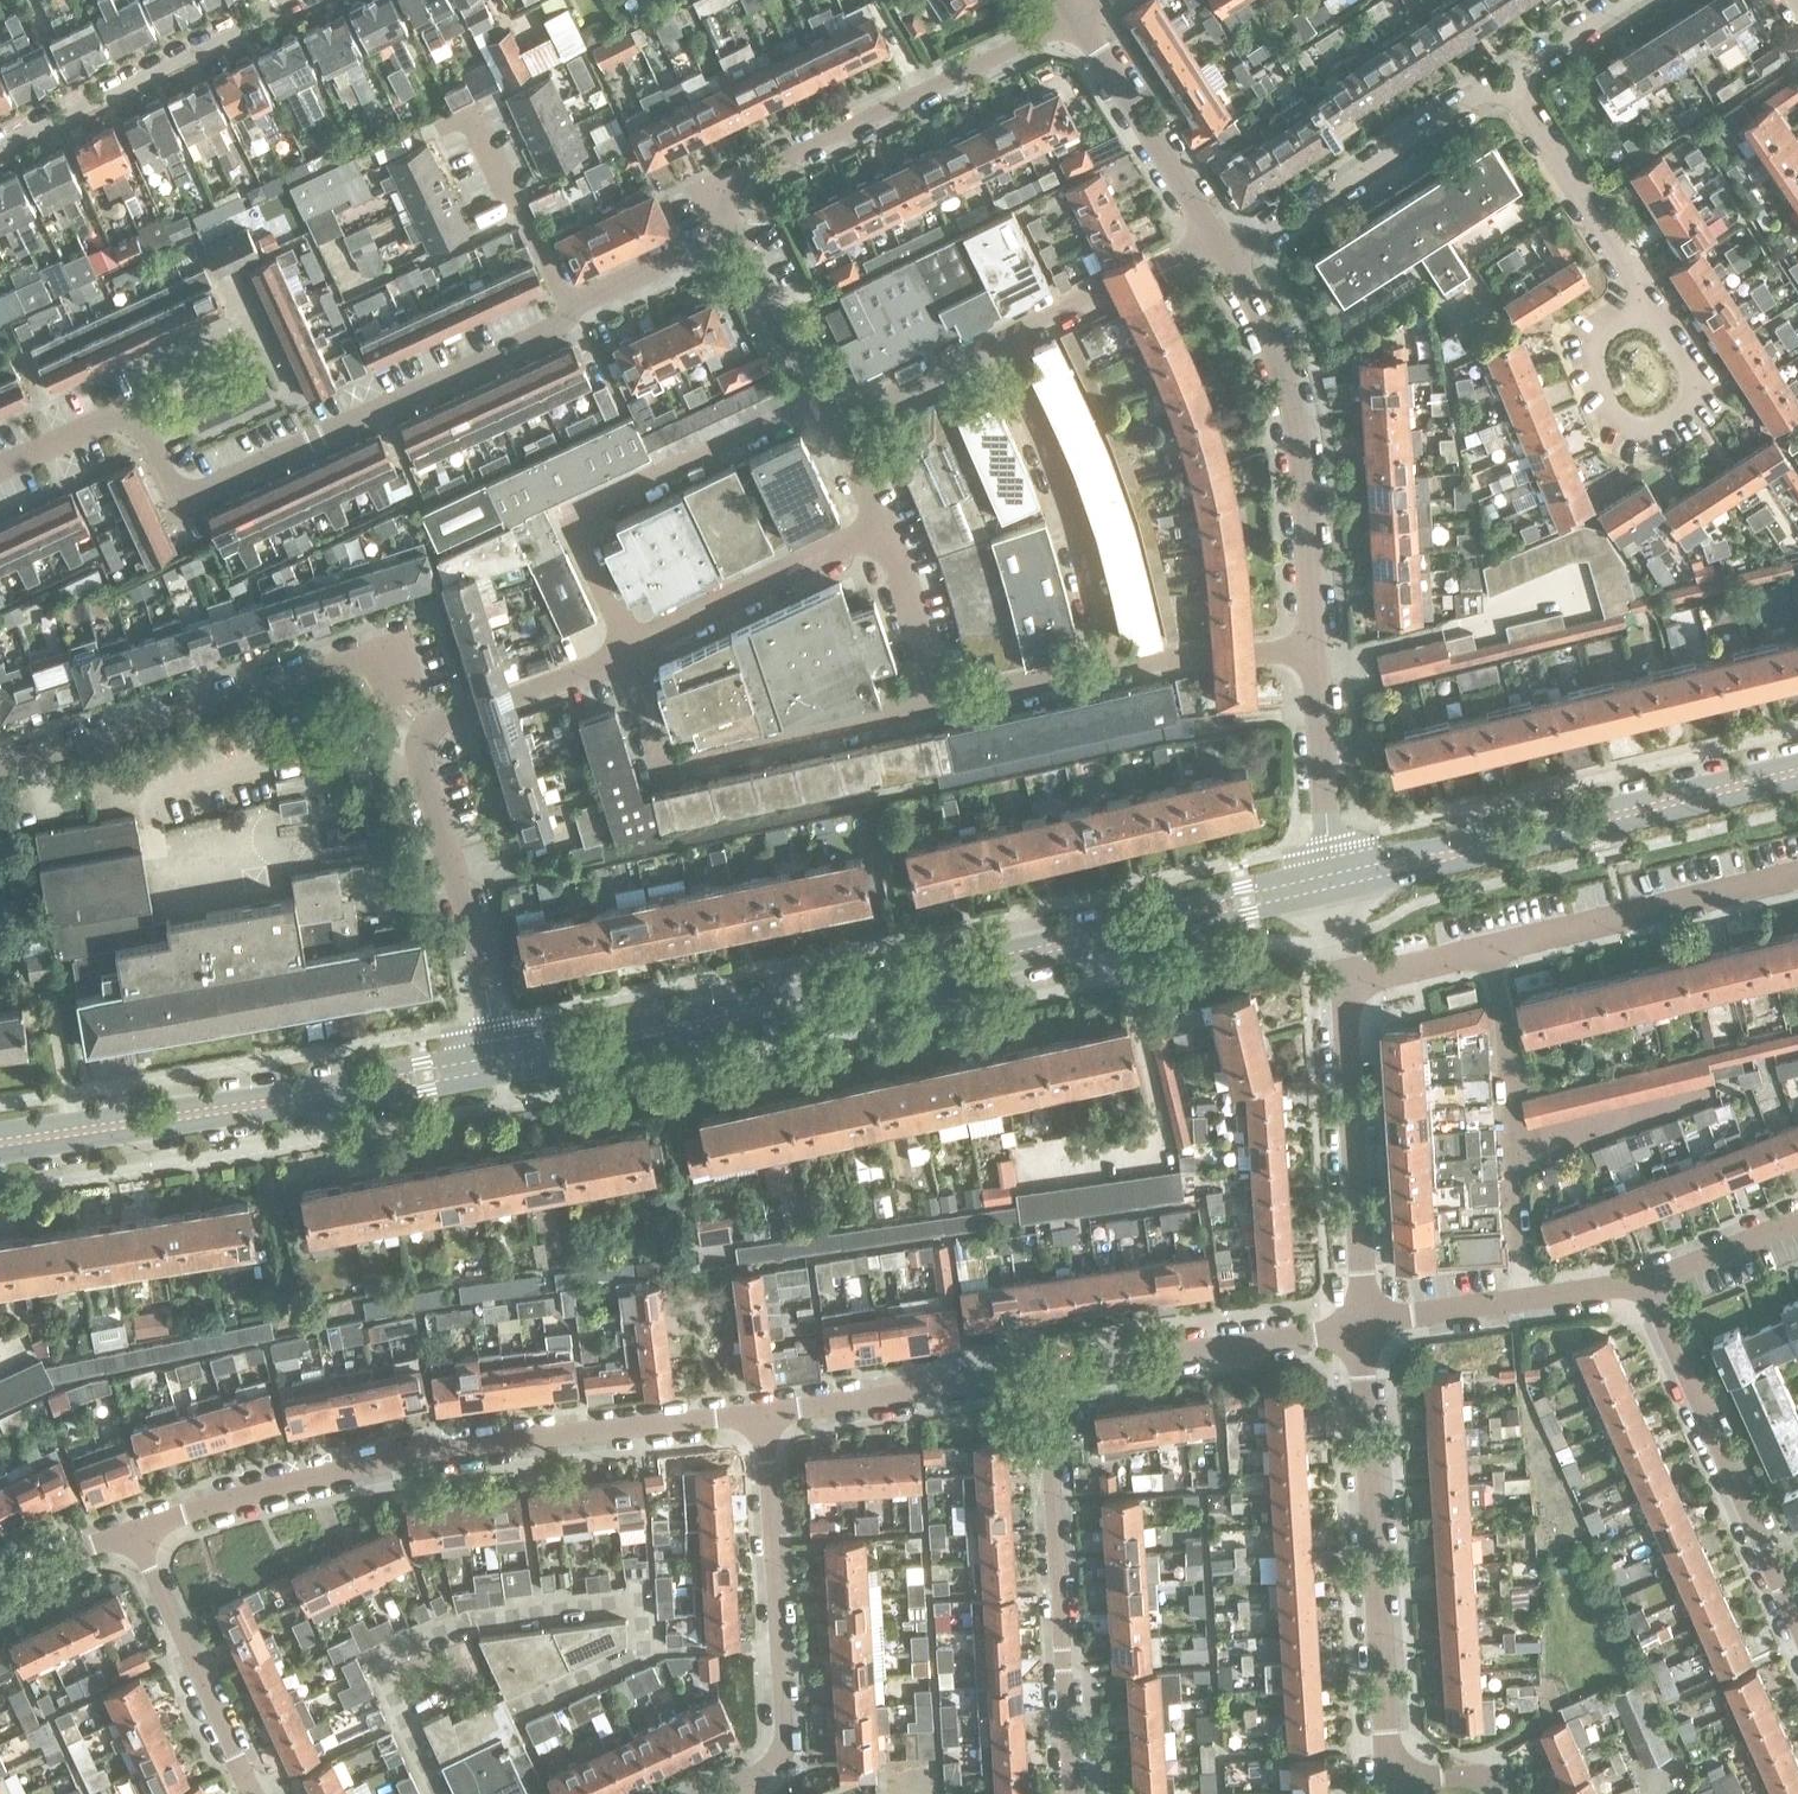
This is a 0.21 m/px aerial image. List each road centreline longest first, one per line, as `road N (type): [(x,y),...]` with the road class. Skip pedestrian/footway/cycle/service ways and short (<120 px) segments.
road 1 (primary): [(498,1067),(1329,881)]
road 2 (residential): [(571,307),(542,330),(182,500),(141,422),(96,427),(0,470)]
road 3 (residential): [(132,1531),(350,1467),(764,1415)]
road 4 (primary): [(0,1142),(498,1067)]
road 5 (primary): [(1329,881),(1797,772)]
road 6 (residential): [(1337,976),(1797,871)]
road 7 (residential): [(0,773),(383,646),(399,699)]
road 8 (residential): [(1392,1771),(1358,1326)]
road 9 (residential): [(1073,15),(717,190),(730,228)]
road 10 (residential): [(1072,1793),(1045,1372)]
road 11 (unclassified): [(626,649),(568,518),(819,402)]
road 12 (residential): [(1314,650),(1297,409),(1281,360),(1224,256)]
road 13 (unclassified): [(931,711),(654,772),(626,649)]
road 14 (residential): [(764,1415),(784,1745),(741,1793)]
road 15 (residential): [(1797,1638),(1650,1282)]
road 16 (residential): [(1358,1326),(1363,1275),(1337,976)]
road 17 (residential): [(498,1067),(474,936),(419,758),(424,727)]
road 18 (unclassified): [(1110,667),(1082,543),(996,343)]
road 19 (residential): [(1224,256),(1508,85)]
road 20 (residential): [(294,0),(0,146)]
road 21 (residential): [(1045,1372),(1358,1326)]
road 22 (residential): [(1358,1326),(1650,1282)]
road 23 (residential): [(254,1793),(132,1531)]
road 24 (unclassified): [(626,649),(882,523)]
road 25 (residential): [(764,1415),(1045,1372)]
road 26 (residential): [(1649,301),(1603,350),(1601,374),(1625,421),(1644,432),(1679,424),(1700,388),(1691,361)]
road 27 (residential): [(1214,238),(1073,15)]
road 28 (residential): [(1649,301),(1508,85)]
road 29 (unclassified): [(996,343),(1214,238)]
road 30 (residential): [(1329,881),(1314,650)]
road 31 (unclassified): [(424,727),(519,698),(626,649)]
road 32 (residential): [(472,118),(571,307)]
road 33 (unclassified): [(819,402),(730,228)]
road 34 (unclassified): [(931,711),(912,606),(882,523)]
road 35 (unclassified): [(1110,667),(931,711)]
road 36 (unclassified): [(831,424),(996,343)]
road 37 (residential): [(730,228),(571,307)]
road 38 (residential): [(1650,1282),(1797,1219)]
road 39 (residential): [(1508,85),(1640,0)]
road 40 (residential): [(0,1585),(132,1531)]

